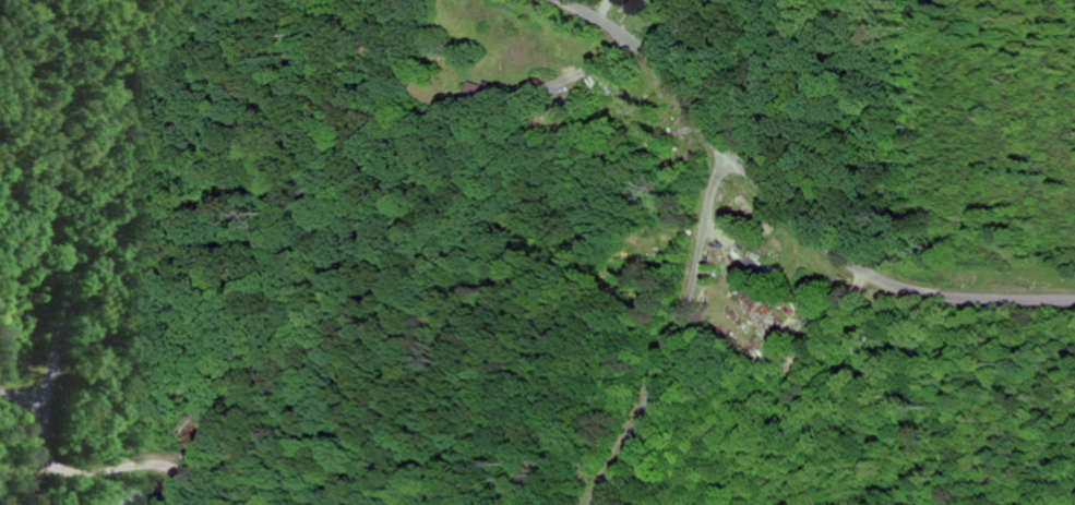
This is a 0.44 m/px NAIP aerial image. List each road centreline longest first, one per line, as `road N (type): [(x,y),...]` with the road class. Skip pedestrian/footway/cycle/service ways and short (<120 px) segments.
road 1 (residential): [(1074,301),(944,296),(844,255),(765,185),(662,62),(562,0)]
road 2 (residential): [(113,0),(118,202),(64,320),(49,394)]
road 3 (residential): [(597,504),(665,369),(697,270),(701,221),(733,152)]
road 4 (residential): [(49,394),(45,446),(57,468),(88,473),(159,461),(191,482),(201,504)]

